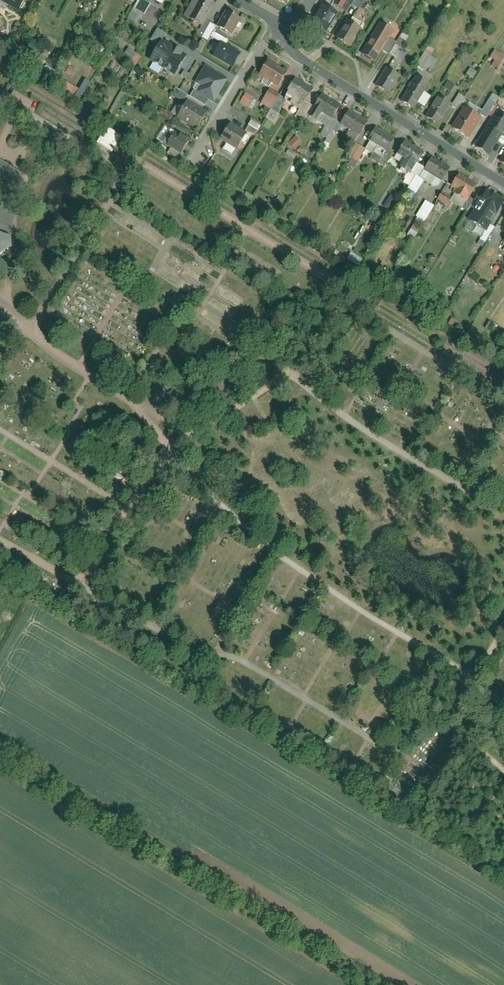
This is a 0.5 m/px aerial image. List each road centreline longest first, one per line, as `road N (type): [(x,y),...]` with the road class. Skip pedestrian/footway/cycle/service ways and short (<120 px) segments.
road 1 (residential): [(503,185),(278,49)]
road 2 (residential): [(269,23),(193,159)]

